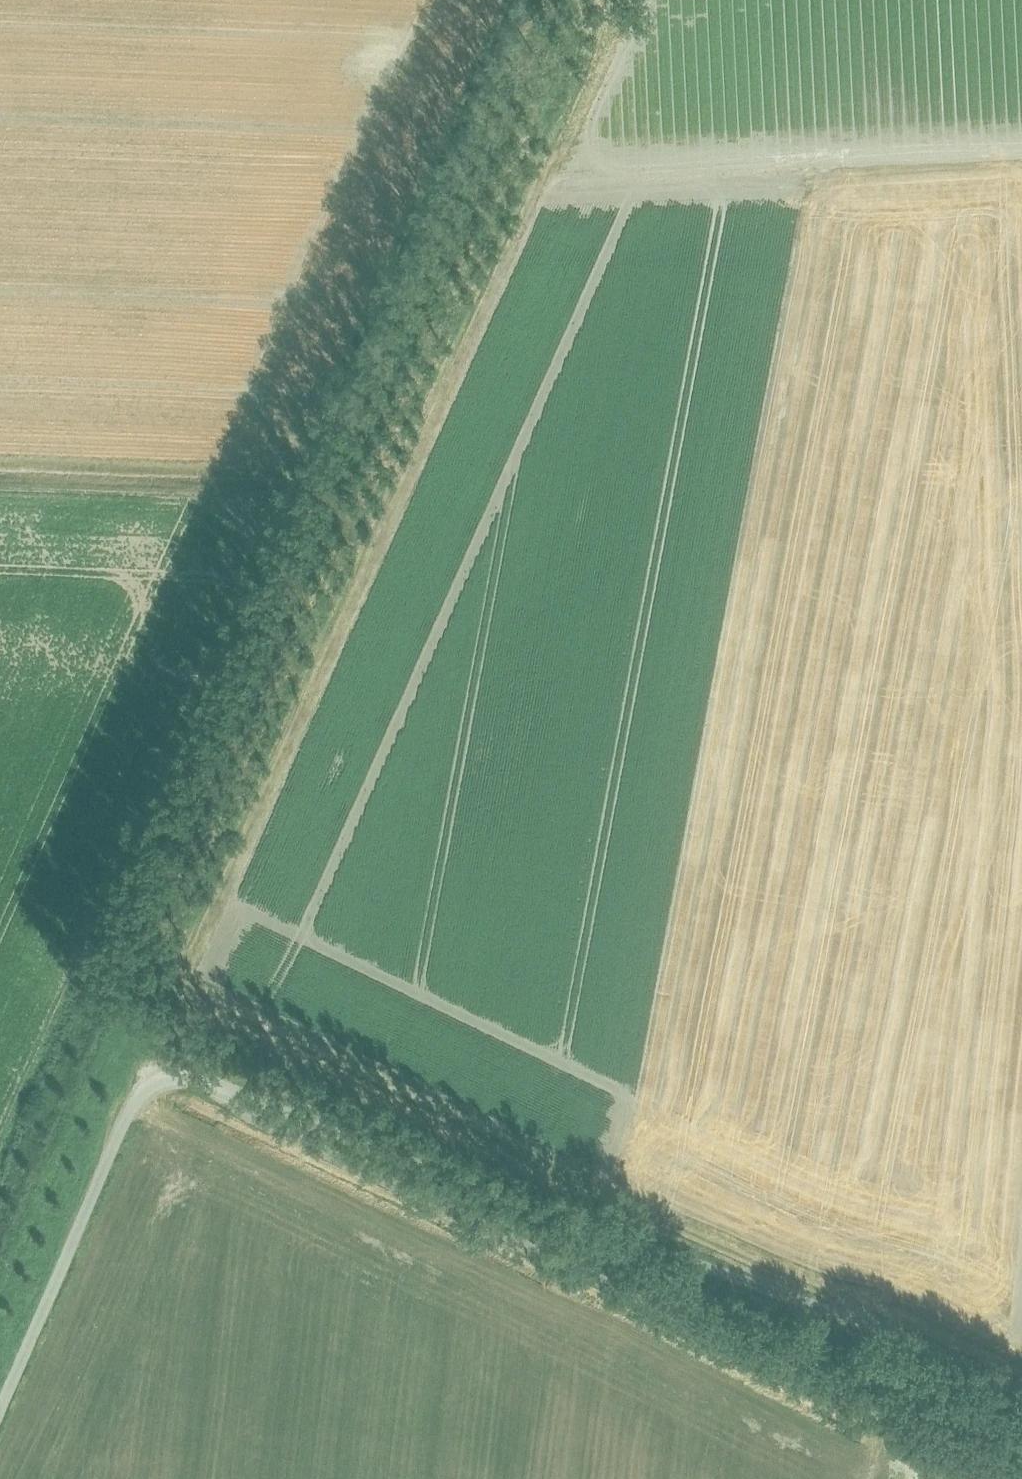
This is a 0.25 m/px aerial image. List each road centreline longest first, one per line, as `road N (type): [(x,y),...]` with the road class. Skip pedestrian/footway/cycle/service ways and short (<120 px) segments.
road 1 (unclassified): [(0,1397),(134,1098),(165,1082),(210,1084),(563,1222),(888,1330),(1021,1391)]
road 2 (track): [(210,1084),(231,1106),(303,1142),(1018,1478)]

